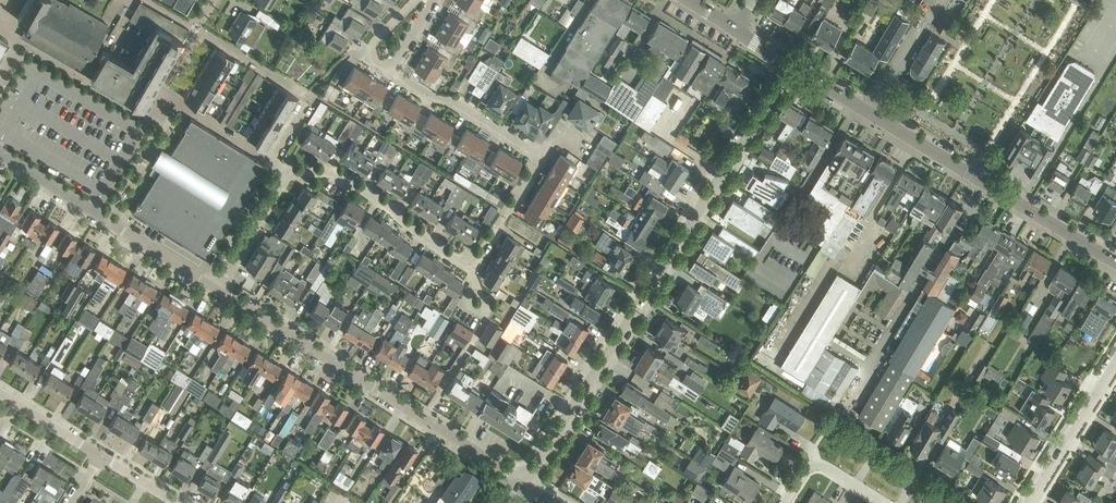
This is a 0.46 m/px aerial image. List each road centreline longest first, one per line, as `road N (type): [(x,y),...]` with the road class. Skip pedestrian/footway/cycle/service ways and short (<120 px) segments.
road 1 (tertiary): [(525,482),(793,65)]
road 2 (tertiary): [(1115,262),(793,65)]
road 3 (residential): [(525,482),(215,288)]
road 4 (residential): [(215,288),(0,153)]
road 5 (residential): [(507,212),(536,168),(532,150),(392,71)]
road 6 (residential): [(469,262),(424,240),(336,173),(287,176)]
road 7 (residential): [(1115,364),(1028,502)]
road 8 (residential): [(287,176),(215,288)]
road 9 (residential): [(784,502),(815,467),(884,502)]

